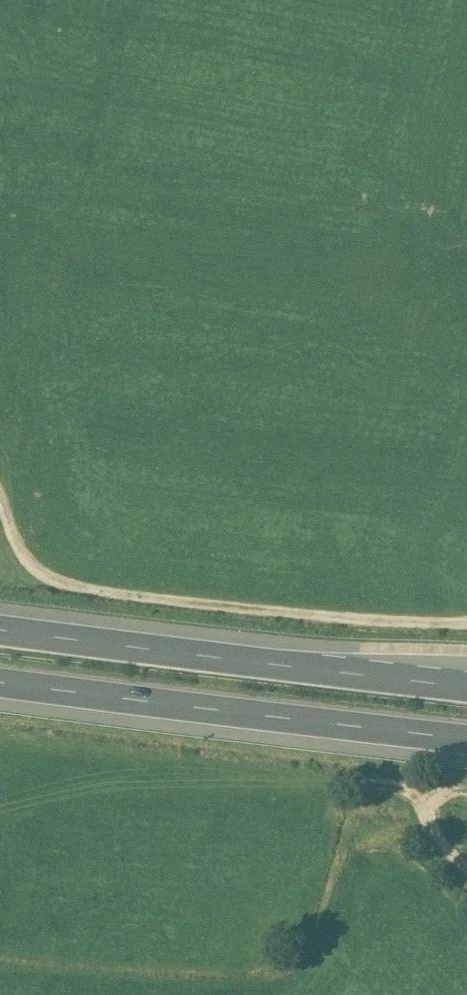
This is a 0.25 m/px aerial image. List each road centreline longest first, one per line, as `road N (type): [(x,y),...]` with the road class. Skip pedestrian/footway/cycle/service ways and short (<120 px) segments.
road 1 (track): [(466,623),(241,607),(70,585),(29,562),(0,502)]
road 2 (motorway): [(466,688),(0,631)]
road 3 (motorway): [(0,693),(209,723),(466,745)]

